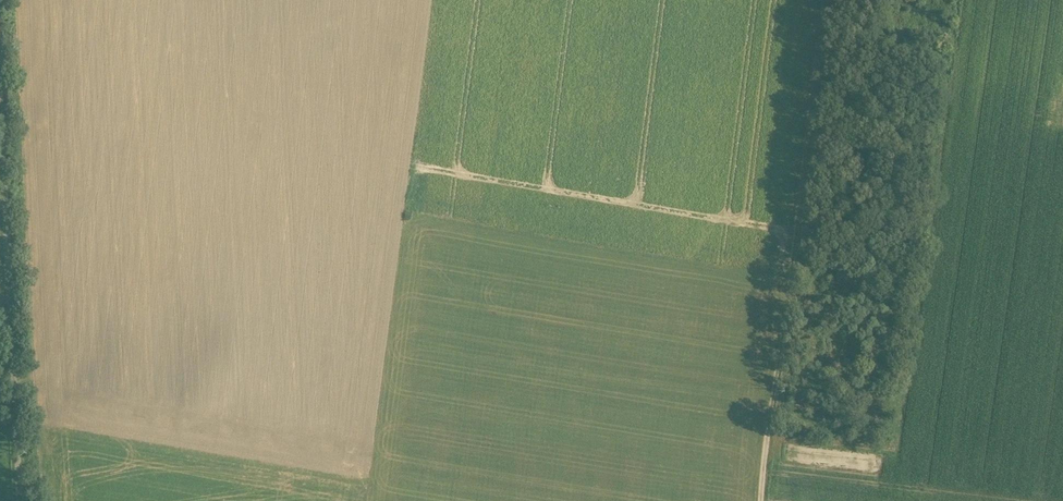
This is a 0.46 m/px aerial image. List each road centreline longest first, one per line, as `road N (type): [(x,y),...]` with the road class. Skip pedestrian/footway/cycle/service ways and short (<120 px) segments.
road 1 (track): [(762,500),(830,0)]
road 2 (track): [(2,0),(21,500)]

